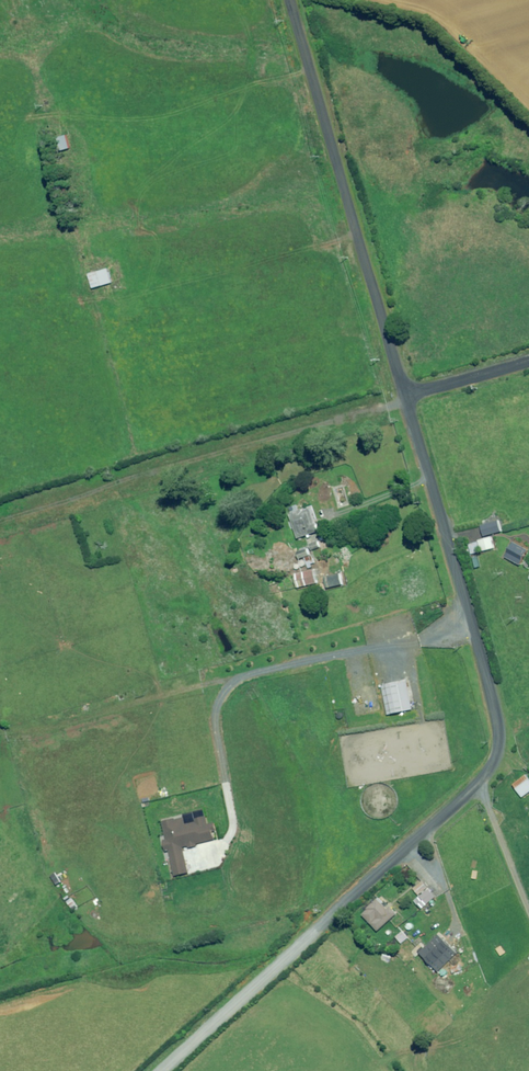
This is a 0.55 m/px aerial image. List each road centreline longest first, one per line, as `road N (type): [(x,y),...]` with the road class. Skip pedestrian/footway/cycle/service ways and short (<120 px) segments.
road 1 (unclassified): [(310,939),(474,787),(498,747),(408,395)]
road 2 (unclassified): [(408,395),(290,0)]
road 3 (unclassified): [(310,939),(166,1070)]
road 4 (unclassified): [(528,360),(408,395)]

